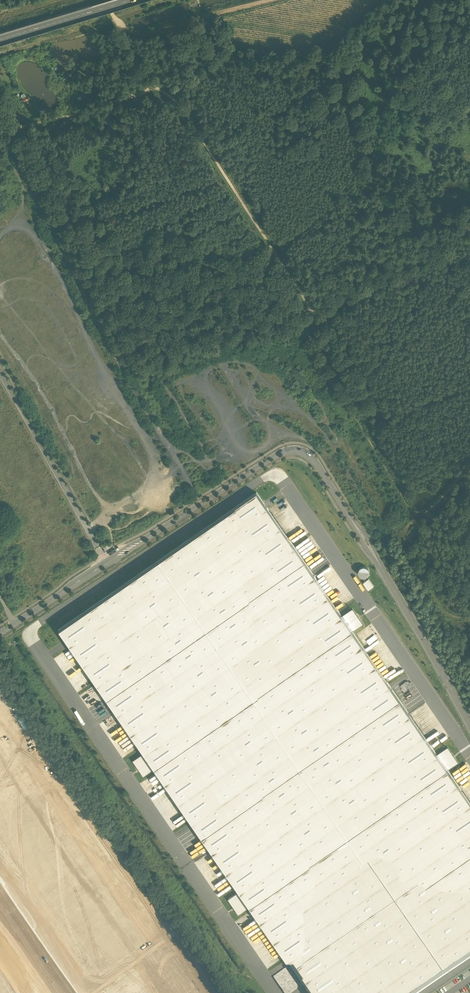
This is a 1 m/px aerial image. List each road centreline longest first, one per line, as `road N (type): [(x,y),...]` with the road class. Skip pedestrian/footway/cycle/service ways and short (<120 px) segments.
road 1 (tertiary): [(469,718),(389,574),(313,459),(298,451),(259,466),(0,634)]
road 2 (track): [(0,678),(218,992)]
road 3 (track): [(316,319),(188,115),(156,87)]
road 4 (track): [(417,517),(308,330),(316,319)]
road 5 (track): [(316,319),(425,256),(445,212),(469,195)]
road 6 (track): [(128,42),(289,0)]
road 7 (track): [(156,87),(39,123),(0,127)]
road 8 (primary): [(0,38),(125,0)]

